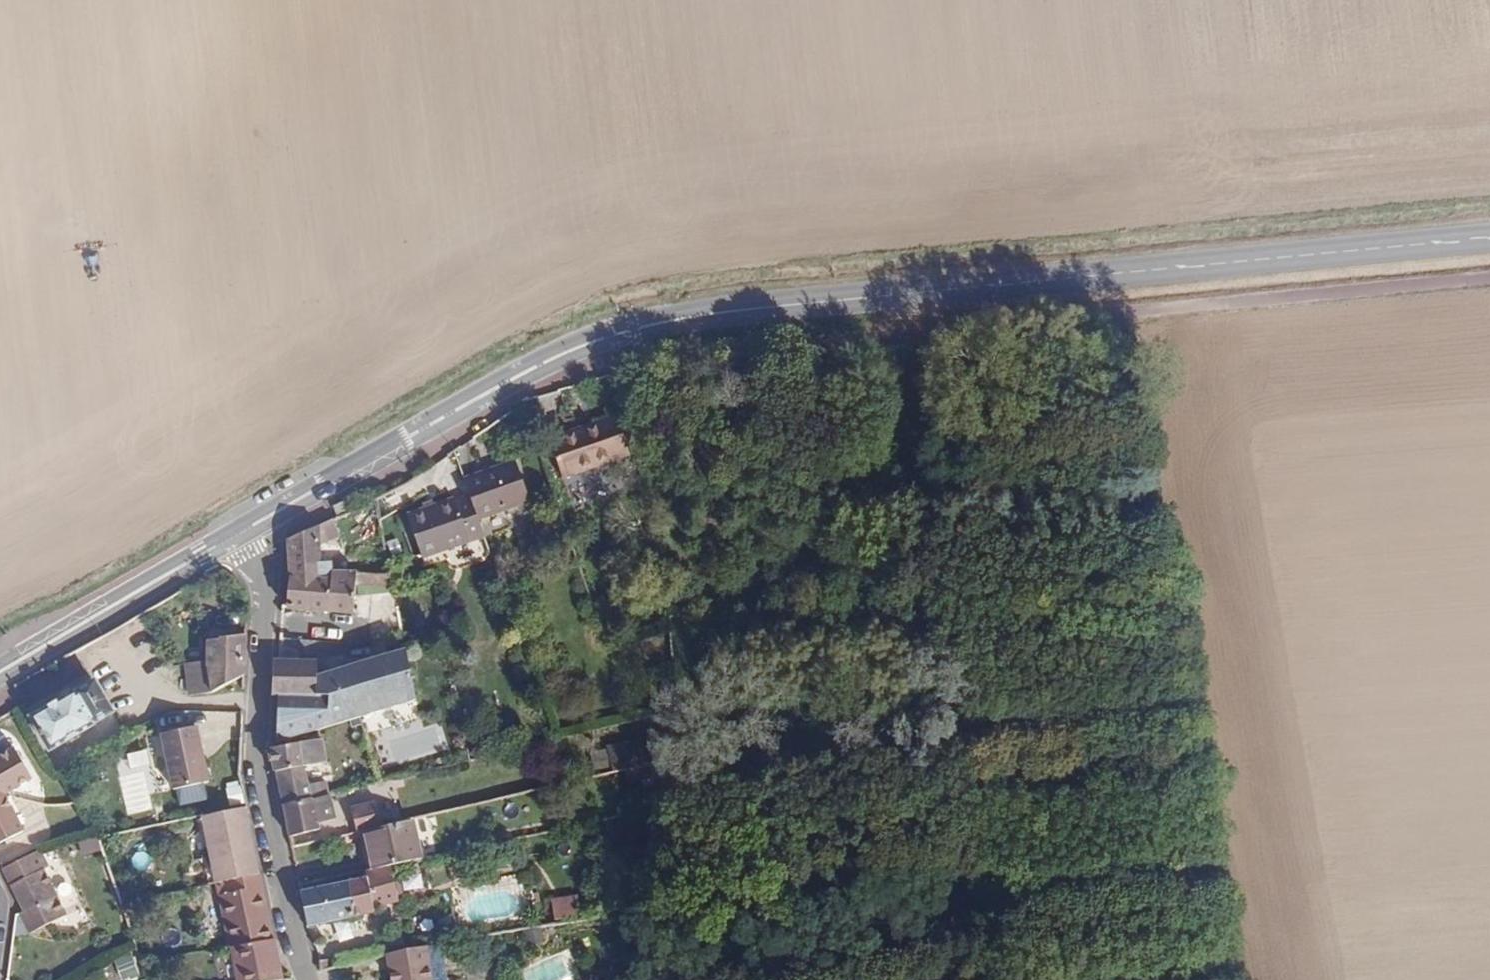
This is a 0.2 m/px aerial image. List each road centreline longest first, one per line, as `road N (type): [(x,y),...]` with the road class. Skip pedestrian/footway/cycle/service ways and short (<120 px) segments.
road 1 (secondary): [(1489,238),(653,324),(539,364),(243,533)]
road 2 (residential): [(243,533),(270,597),(257,757),(294,943),(309,979)]
road 3 (secondary): [(243,533),(0,674)]

